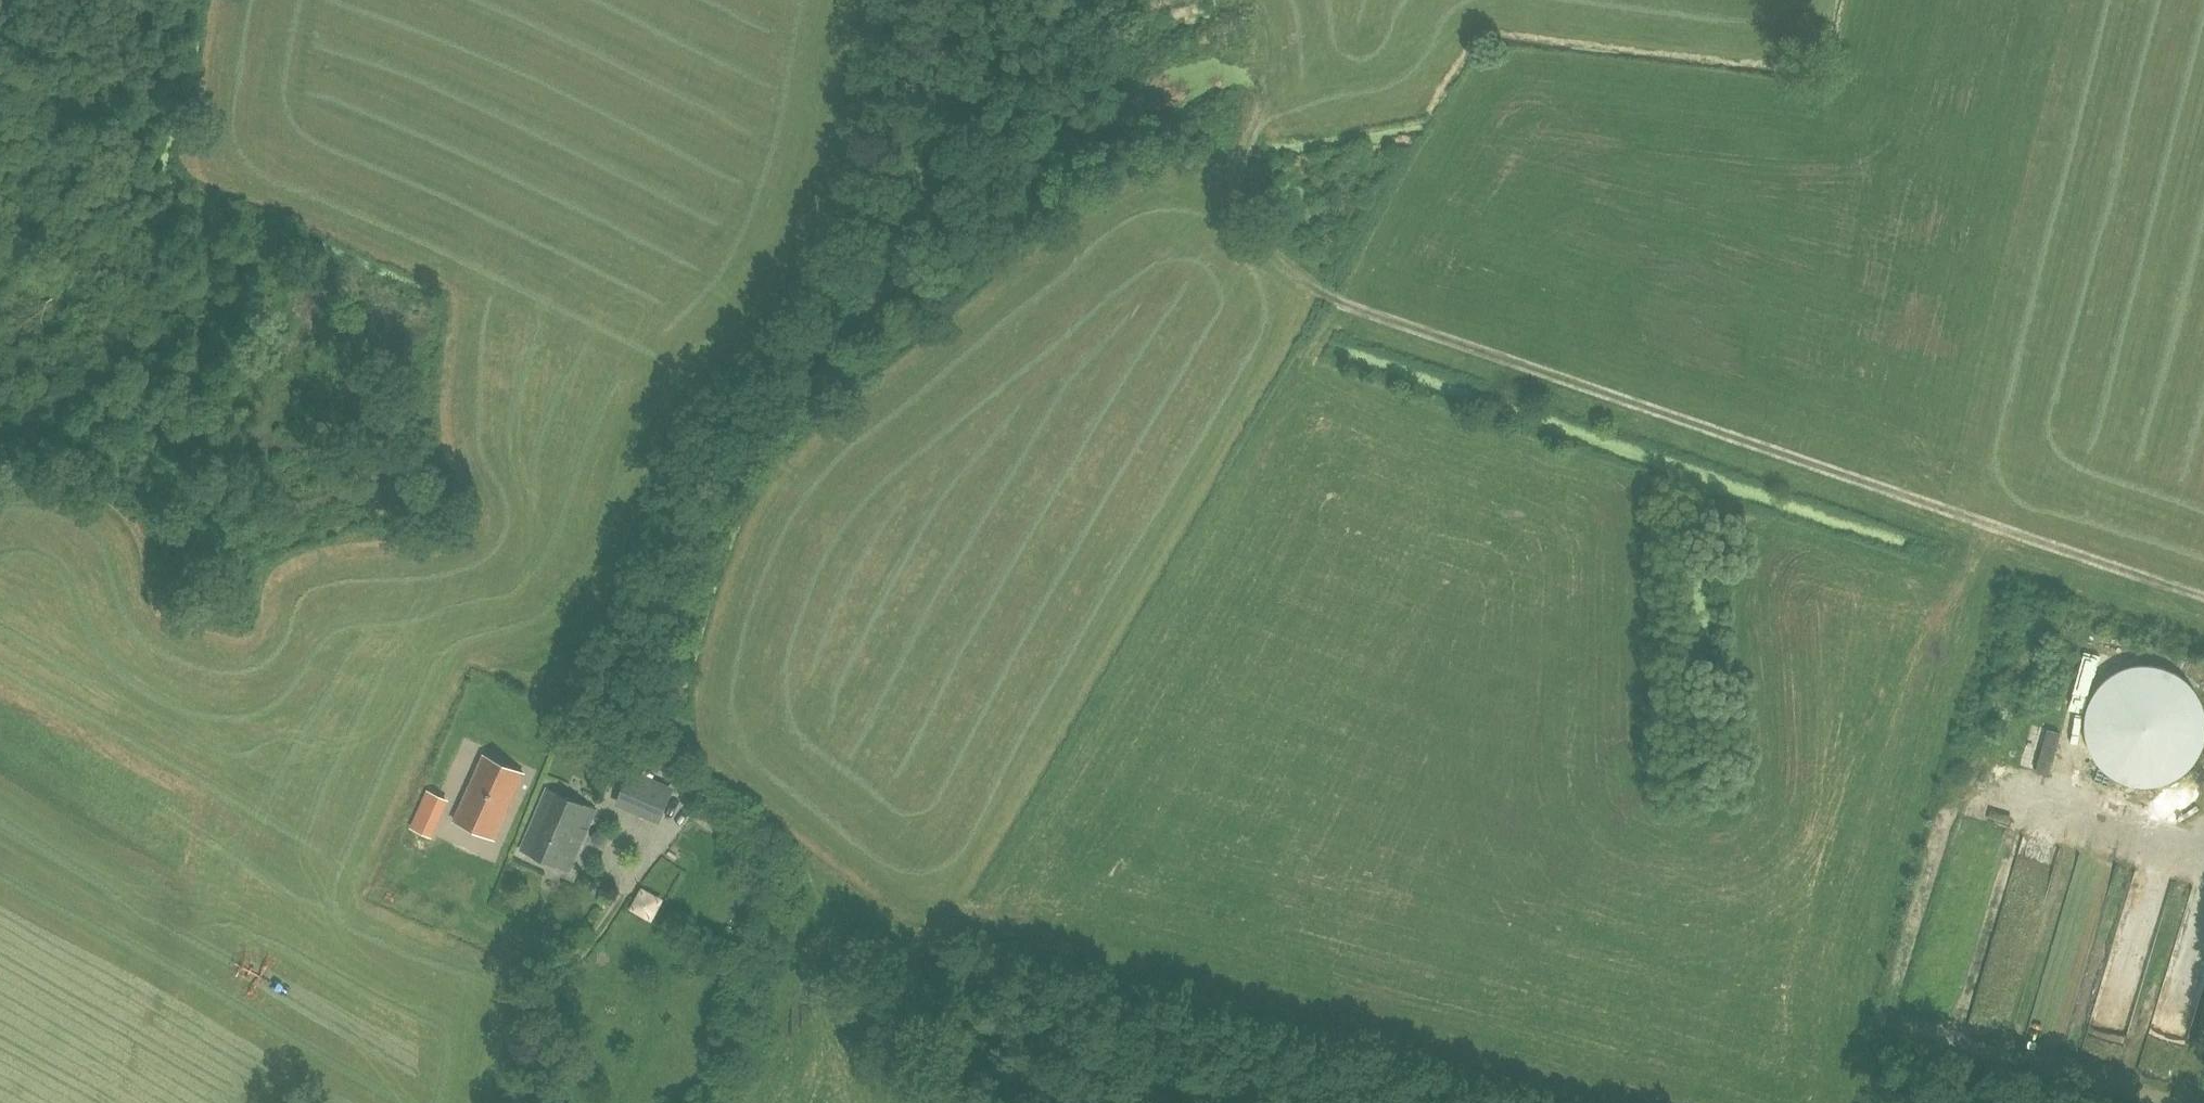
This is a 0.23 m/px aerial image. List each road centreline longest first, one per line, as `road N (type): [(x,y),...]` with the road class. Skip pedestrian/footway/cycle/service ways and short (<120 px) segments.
road 1 (track): [(528,1102),(561,968),(623,890)]

